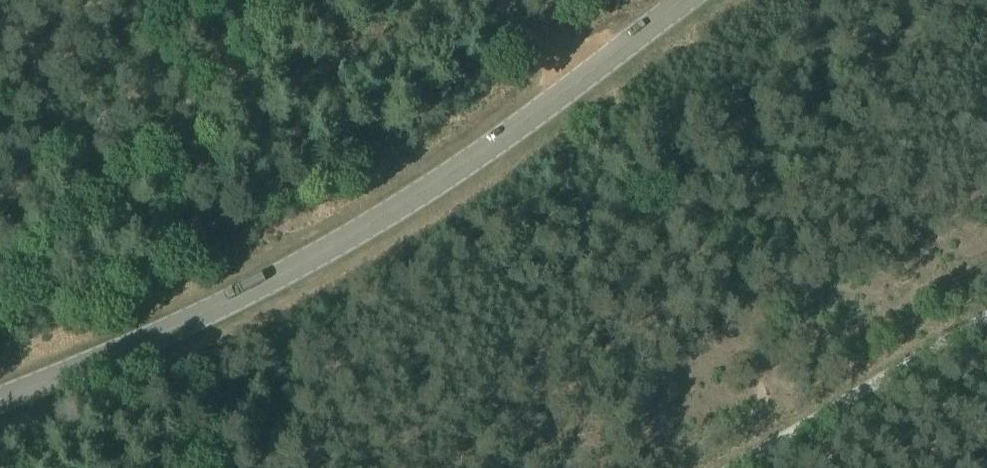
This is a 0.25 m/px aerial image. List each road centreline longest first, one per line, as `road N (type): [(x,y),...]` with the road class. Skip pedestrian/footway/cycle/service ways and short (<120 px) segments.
road 1 (unclassified): [(730,467),(986,314)]

